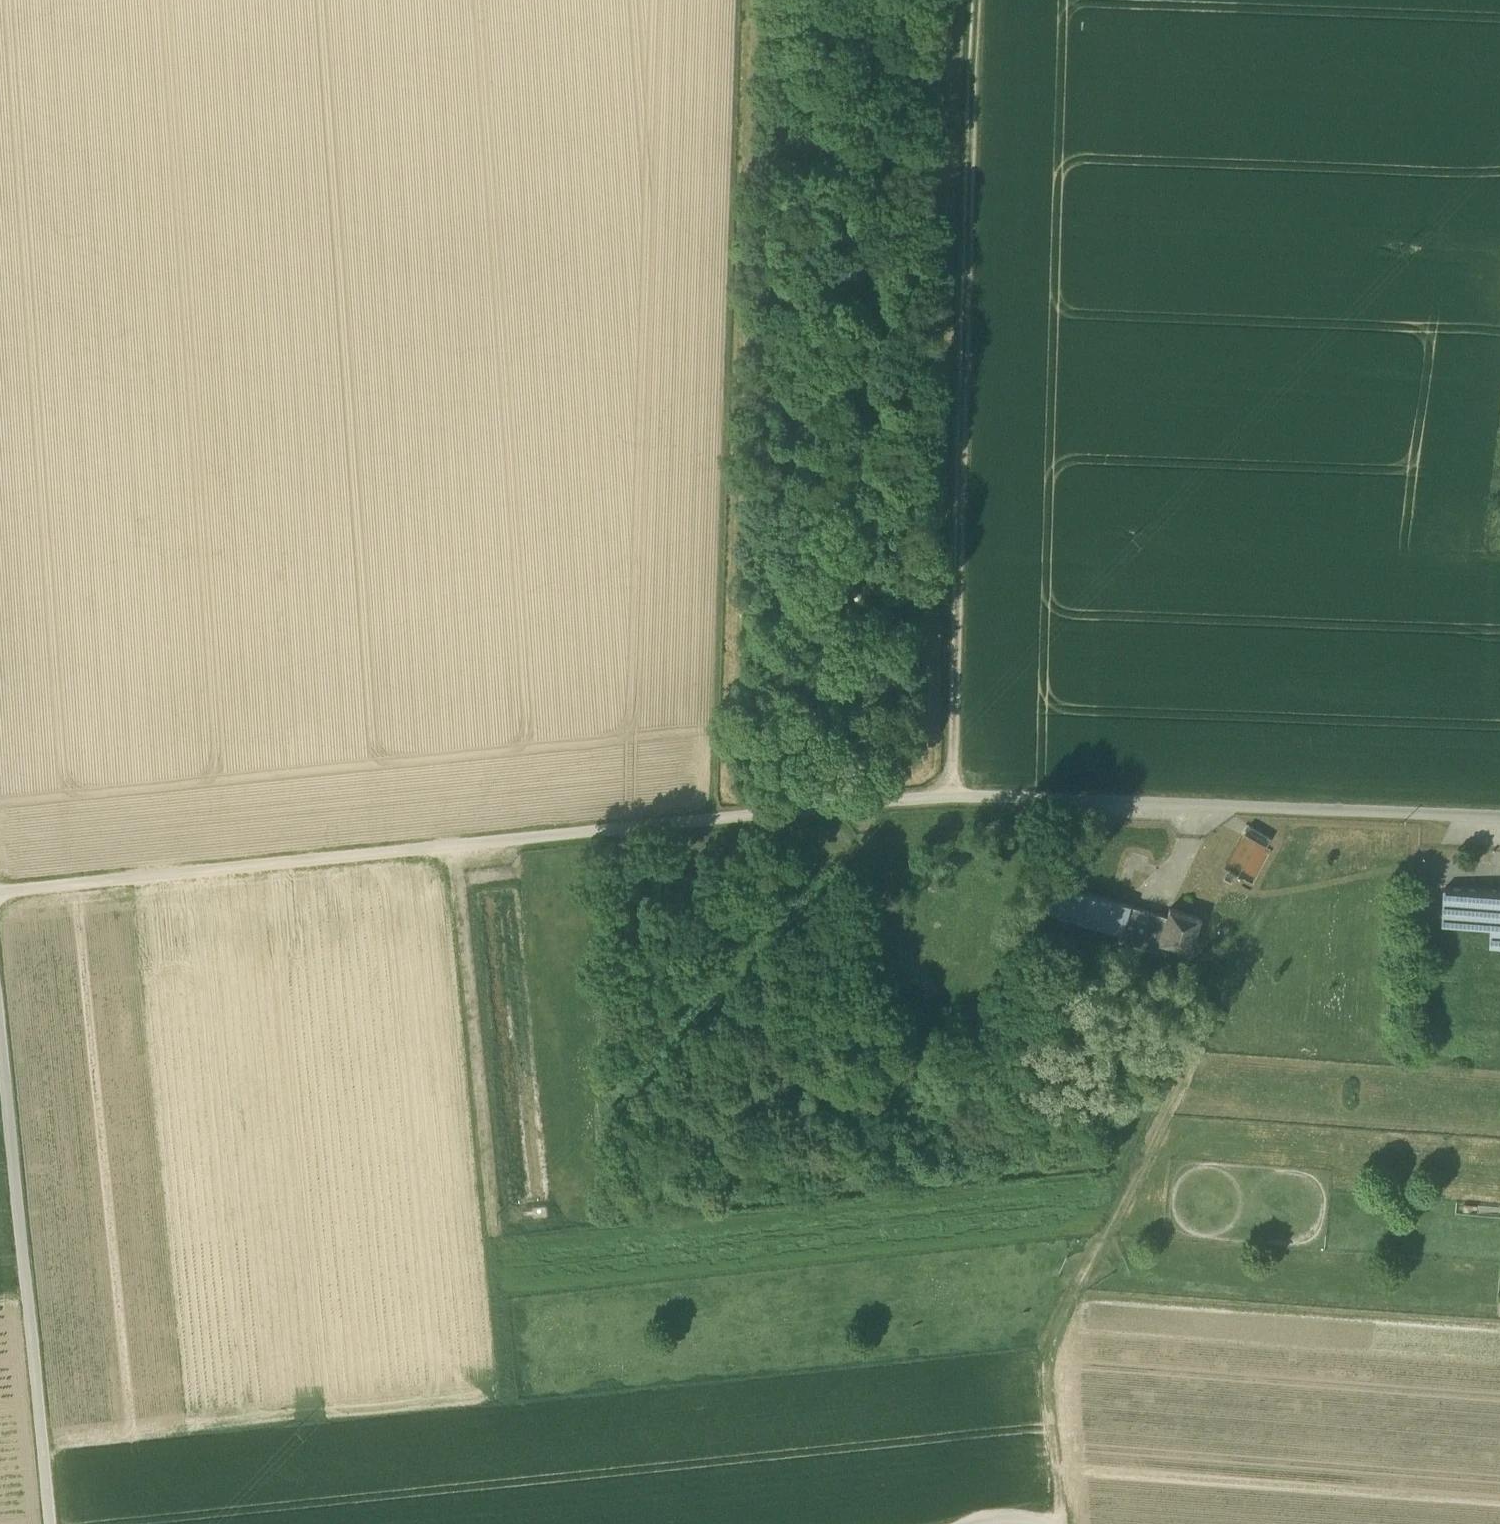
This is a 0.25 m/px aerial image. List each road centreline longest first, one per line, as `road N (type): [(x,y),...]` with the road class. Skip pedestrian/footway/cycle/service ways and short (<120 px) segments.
road 1 (track): [(0,892),(947,793)]
road 2 (unclassified): [(1499,816),(947,793)]
road 3 (track): [(1188,1058),(1042,1359),(1059,1523)]
road 4 (track): [(0,1051),(50,1523)]

